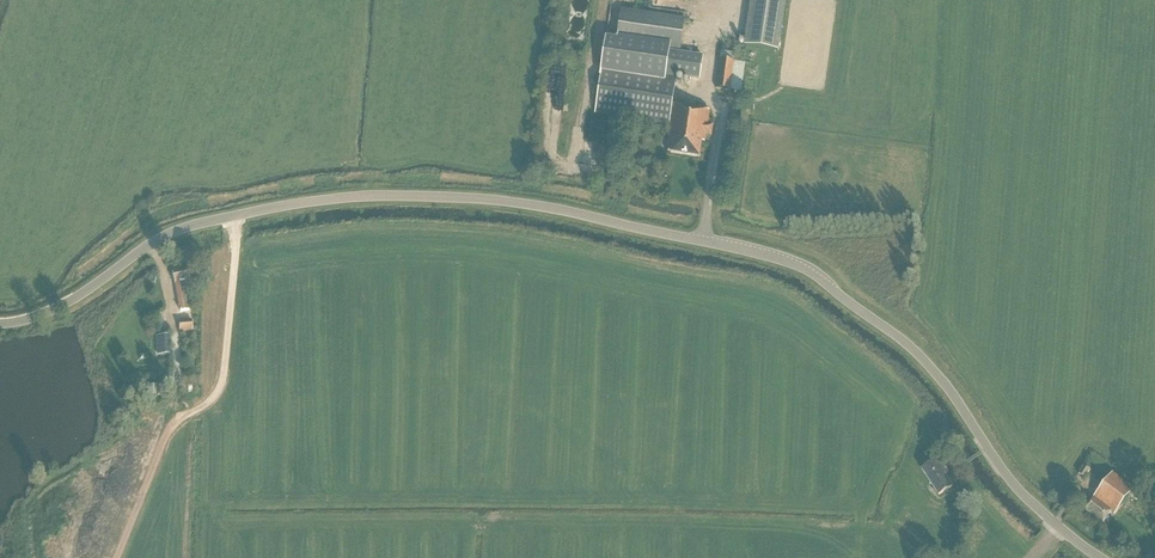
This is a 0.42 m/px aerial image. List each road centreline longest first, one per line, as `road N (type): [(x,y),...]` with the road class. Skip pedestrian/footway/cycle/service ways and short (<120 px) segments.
road 1 (tertiary): [(0,324),(45,314),(172,233),(260,210),(373,196),(545,207),(809,270),(920,356),(1010,480),(1099,557)]
road 2 (track): [(179,387),(118,557)]

